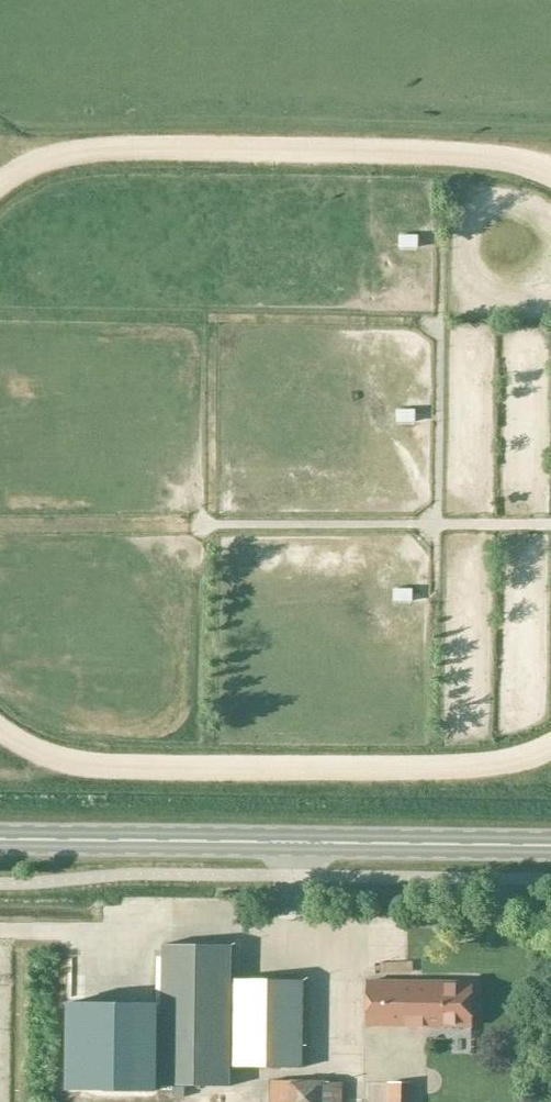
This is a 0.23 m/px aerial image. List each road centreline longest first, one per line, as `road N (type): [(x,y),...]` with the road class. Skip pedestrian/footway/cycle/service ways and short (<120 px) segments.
road 1 (secondary): [(550,847),(0,840)]

